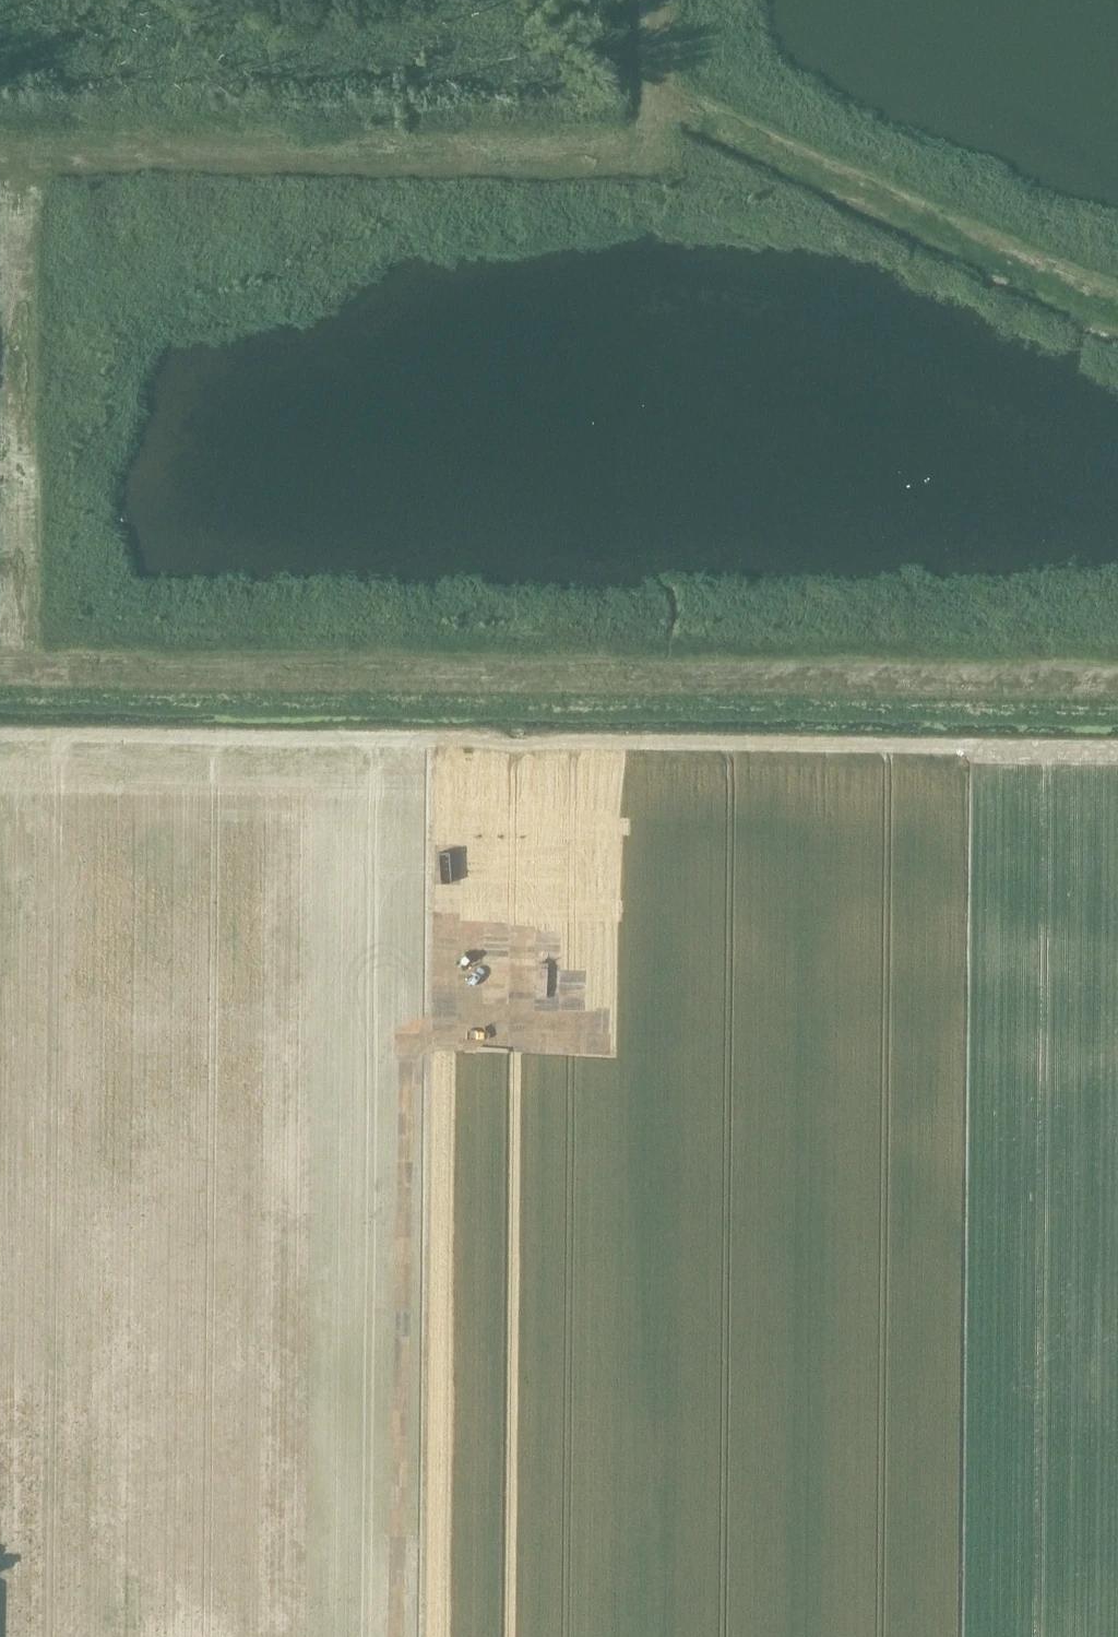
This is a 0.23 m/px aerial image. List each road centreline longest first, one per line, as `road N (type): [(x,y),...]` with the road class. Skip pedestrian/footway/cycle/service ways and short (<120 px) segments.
road 1 (track): [(1117,680),(19,668),(17,154),(622,153),(656,126),(652,0)]
road 2 (track): [(656,95),(1117,312)]

